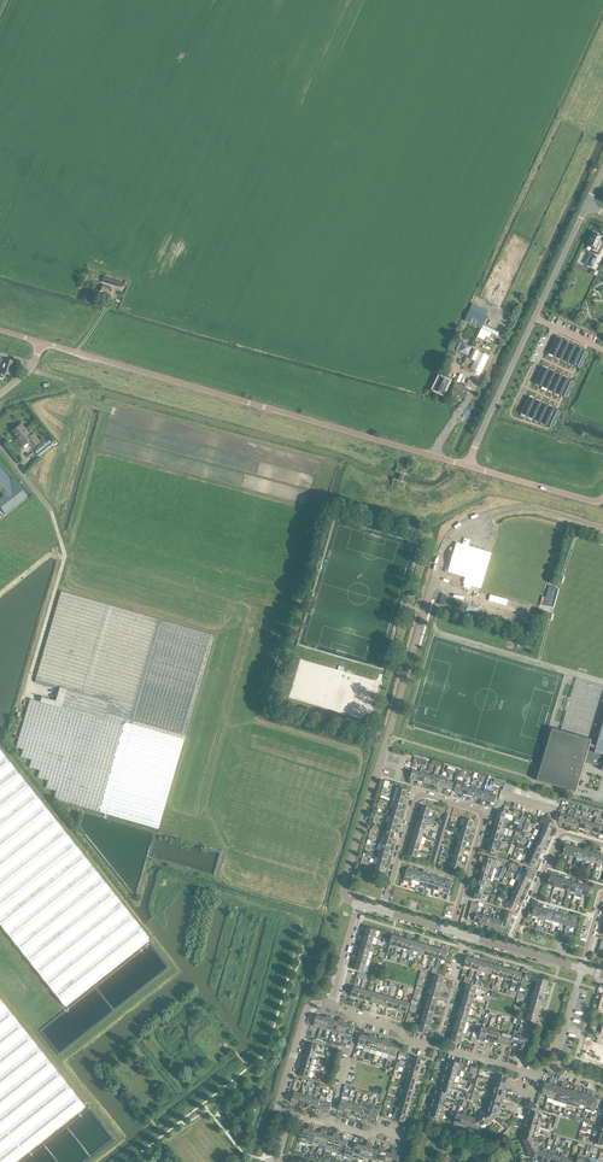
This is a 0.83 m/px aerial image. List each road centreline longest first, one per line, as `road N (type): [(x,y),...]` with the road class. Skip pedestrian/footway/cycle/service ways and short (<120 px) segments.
road 1 (tertiary): [(468,467),(42,343)]
road 2 (unclassified): [(386,743),(455,529),(531,507),(602,527)]
road 3 (unclassified): [(23,700),(65,556),(49,508),(0,442)]
road 4 (residential): [(382,912),(417,796),(482,814)]
road 5 (residential): [(360,907),(343,889),(386,743)]
road 6 (residential): [(602,845),(562,835),(510,948)]
road 7 (unclassified): [(535,317),(468,467)]
road 8 (tertiary): [(602,499),(468,467)]
road 9 (residential): [(292,1113),(280,1101),(307,1011),(330,1005)]
road 10 (unclassified): [(587,206),(535,317)]
road 11 (residential): [(452,932),(482,814)]

